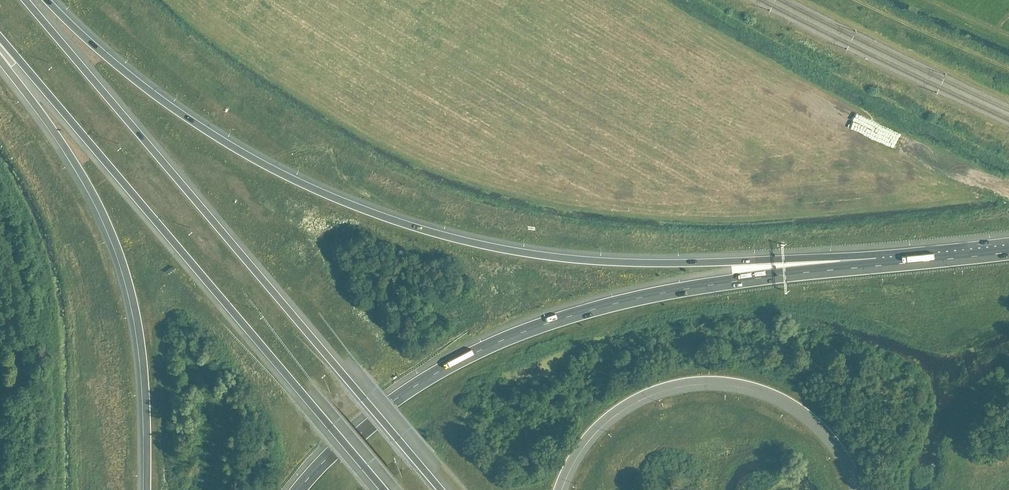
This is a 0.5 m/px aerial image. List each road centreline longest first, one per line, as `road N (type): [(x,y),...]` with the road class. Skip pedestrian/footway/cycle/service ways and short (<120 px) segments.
road 1 (motorway): [(877,265),(614,264),(454,239),(390,220),(269,168),(188,119),(49,0)]
road 2 (motorway): [(441,489),(26,0)]
road 3 (motorway): [(877,265),(655,293),(511,337),(397,397),(296,489)]
road 4 (motorway): [(0,37),(384,489)]
road 5 (motorway): [(0,56),(77,168),(130,288),(146,489)]
road 6 (motorway): [(558,489),(589,433),(627,401),(660,387),(721,380),(797,405),(833,439),(861,489)]
road 7 (motorway): [(1008,252),(877,265)]

